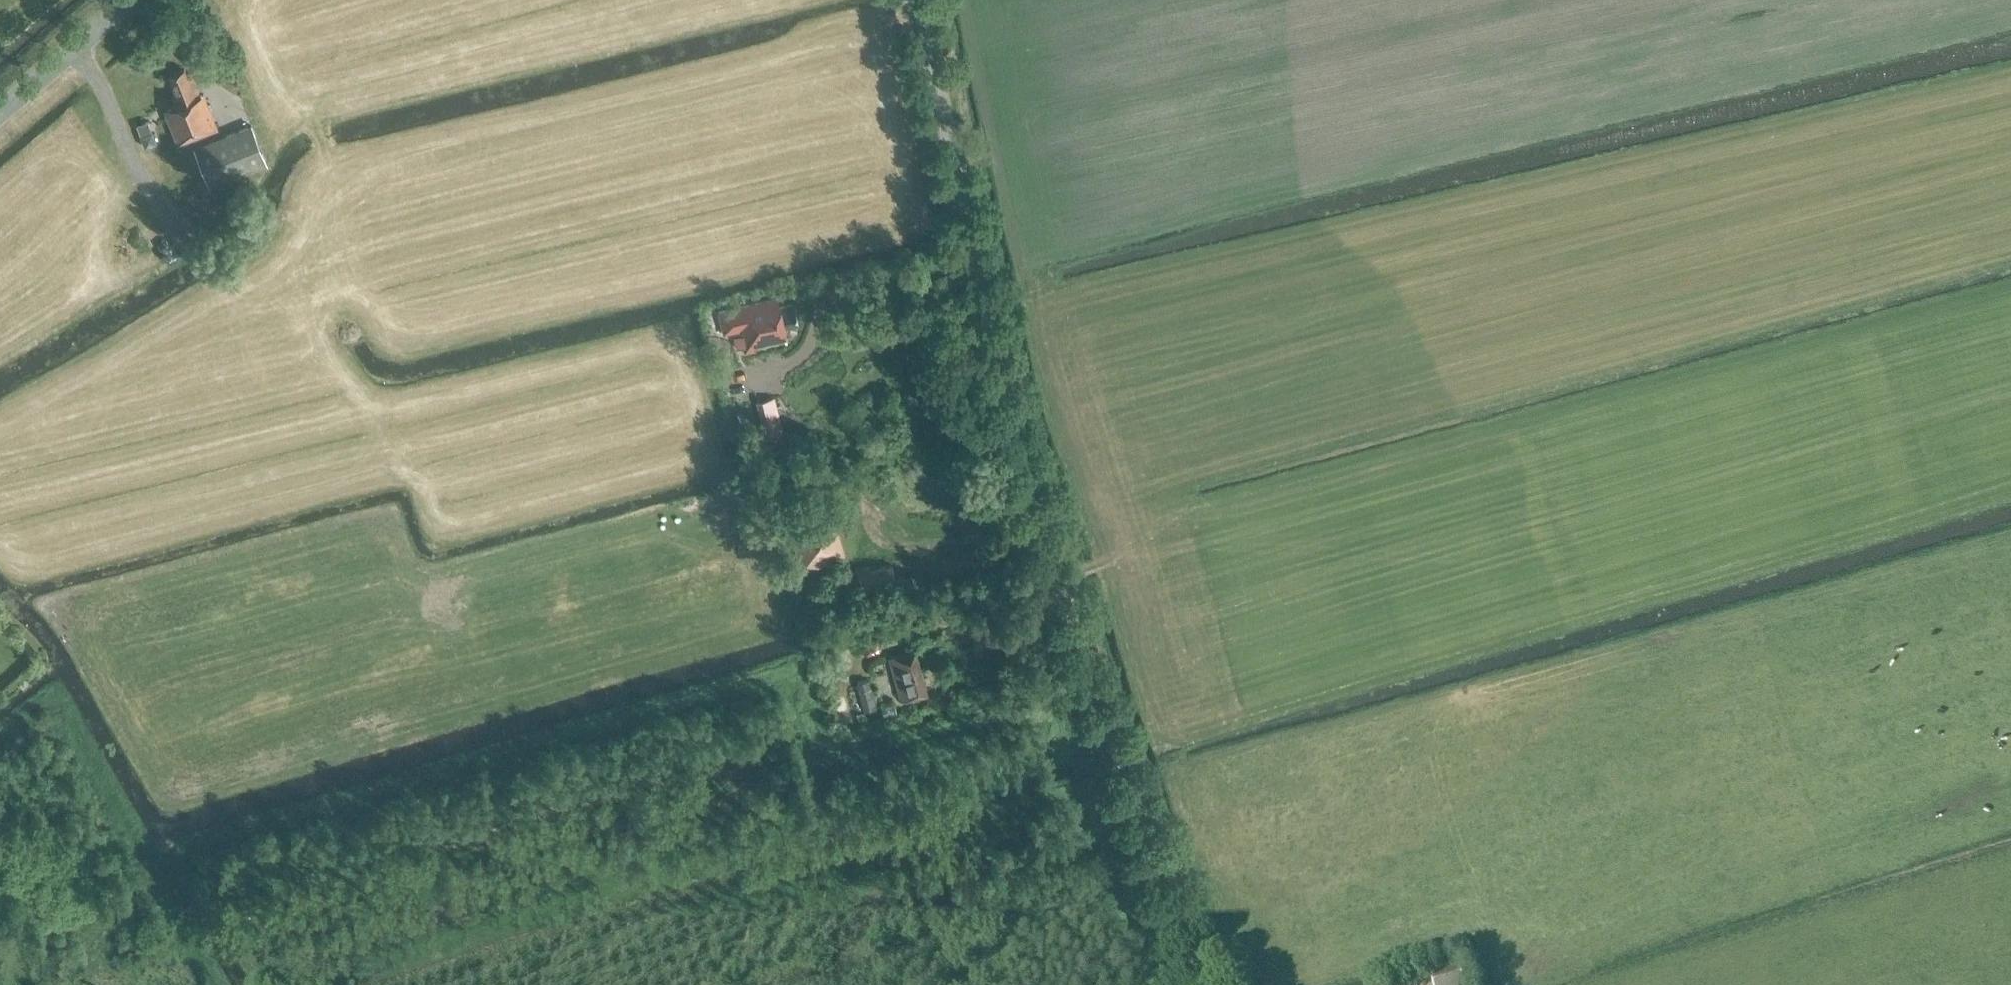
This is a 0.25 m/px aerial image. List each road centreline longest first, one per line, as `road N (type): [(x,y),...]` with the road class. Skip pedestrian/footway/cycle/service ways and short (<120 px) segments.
road 1 (tertiary): [(918,0),(1033,504),(1207,984)]
road 2 (tertiary): [(0,112),(133,0)]

